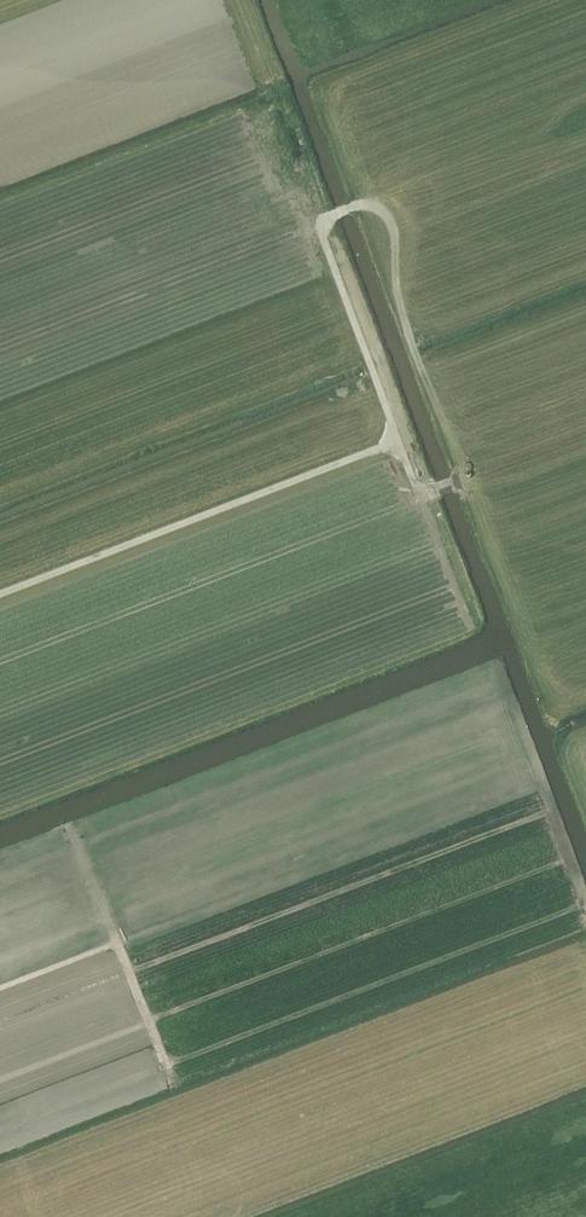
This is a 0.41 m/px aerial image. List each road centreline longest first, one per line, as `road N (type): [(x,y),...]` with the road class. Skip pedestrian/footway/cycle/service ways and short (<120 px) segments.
road 1 (track): [(0,593),(395,441)]
road 2 (track): [(173,1085),(75,843)]
road 3 (track): [(0,990),(117,945)]

